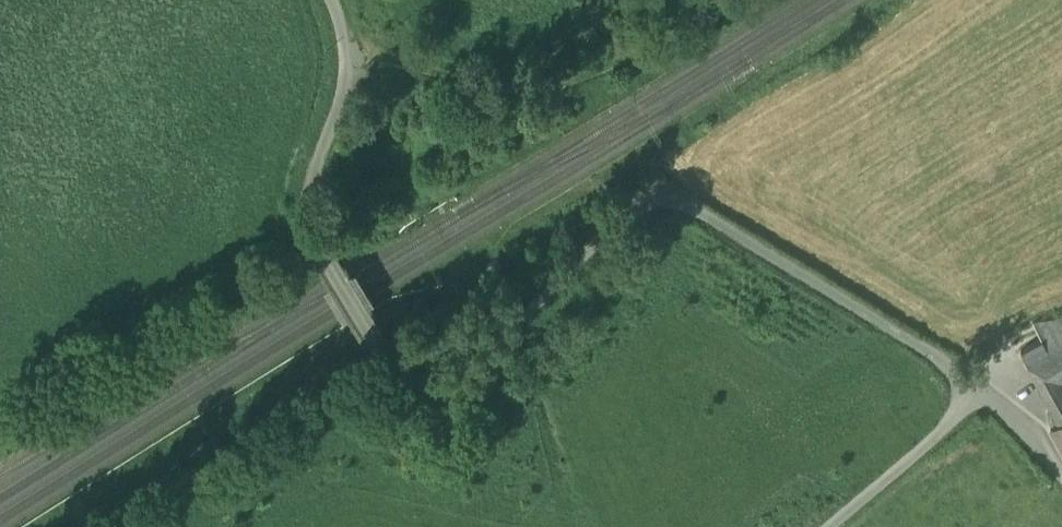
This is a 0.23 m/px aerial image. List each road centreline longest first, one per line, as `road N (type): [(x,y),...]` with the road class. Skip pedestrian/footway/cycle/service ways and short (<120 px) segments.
road 1 (track): [(1061,476),(988,397),(762,250),(668,198),(639,200),(468,358),(411,365),(373,331),(316,222),(315,196),(355,72)]
road 2 (track): [(355,72),(565,82),(650,55),(741,0)]
road 3 (track): [(831,526),(988,397)]

